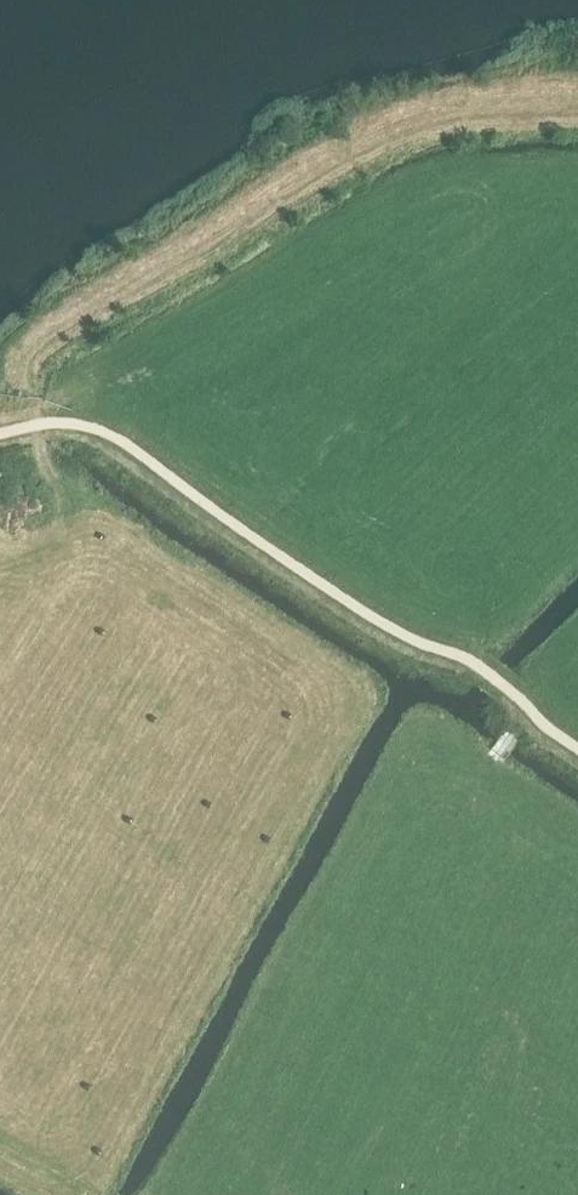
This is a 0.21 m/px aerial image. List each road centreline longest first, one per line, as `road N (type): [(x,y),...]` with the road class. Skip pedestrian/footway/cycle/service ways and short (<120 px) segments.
road 1 (track): [(577,748),(467,657),(400,633),(106,433),(57,423),(0,433)]

